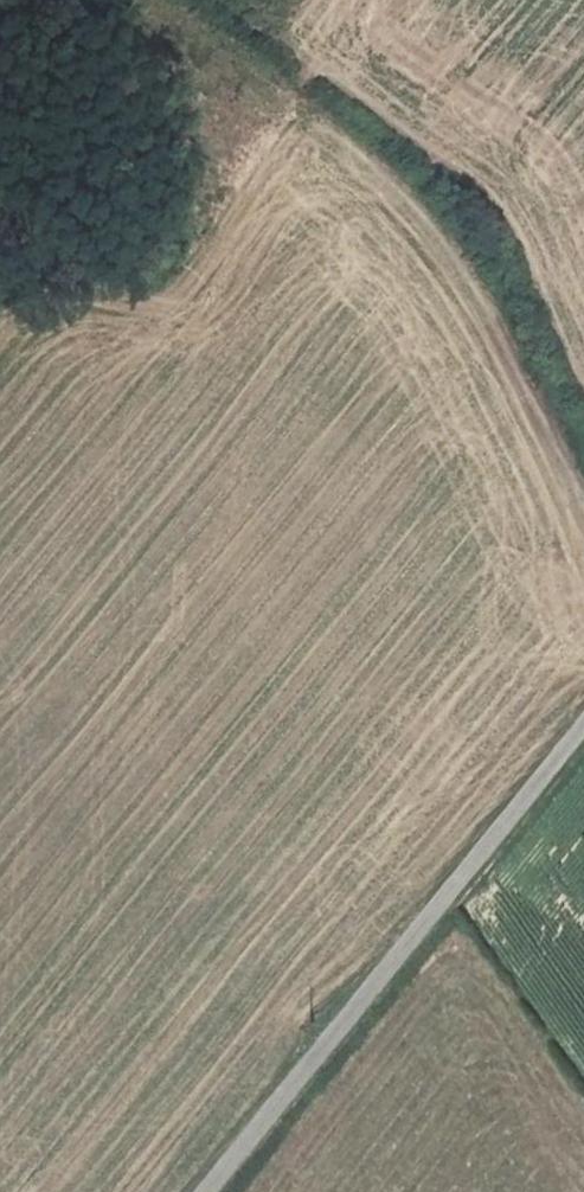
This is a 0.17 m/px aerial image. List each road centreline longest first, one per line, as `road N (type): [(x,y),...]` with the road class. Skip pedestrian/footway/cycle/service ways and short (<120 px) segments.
road 1 (unclassified): [(583,727),(206,1191)]

